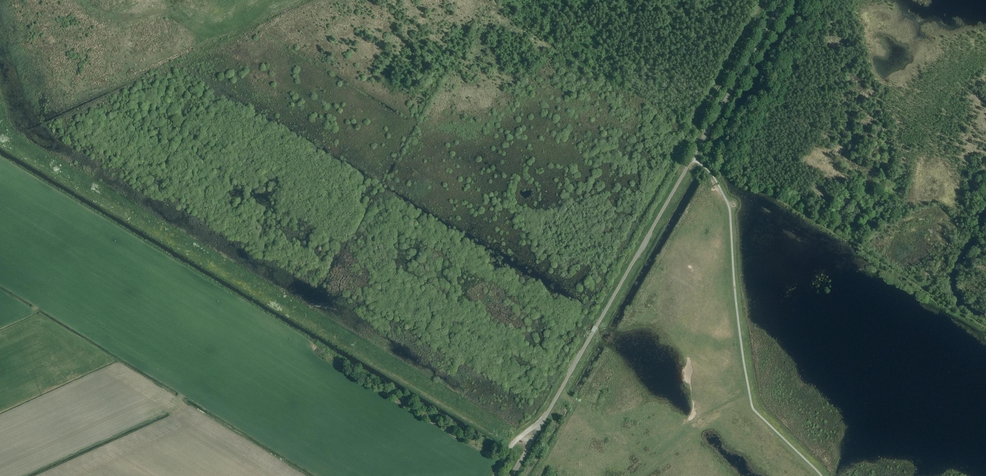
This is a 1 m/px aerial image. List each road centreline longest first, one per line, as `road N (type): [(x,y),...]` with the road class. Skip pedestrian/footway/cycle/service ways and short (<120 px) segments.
road 1 (tertiary): [(512,475),(783,0)]

